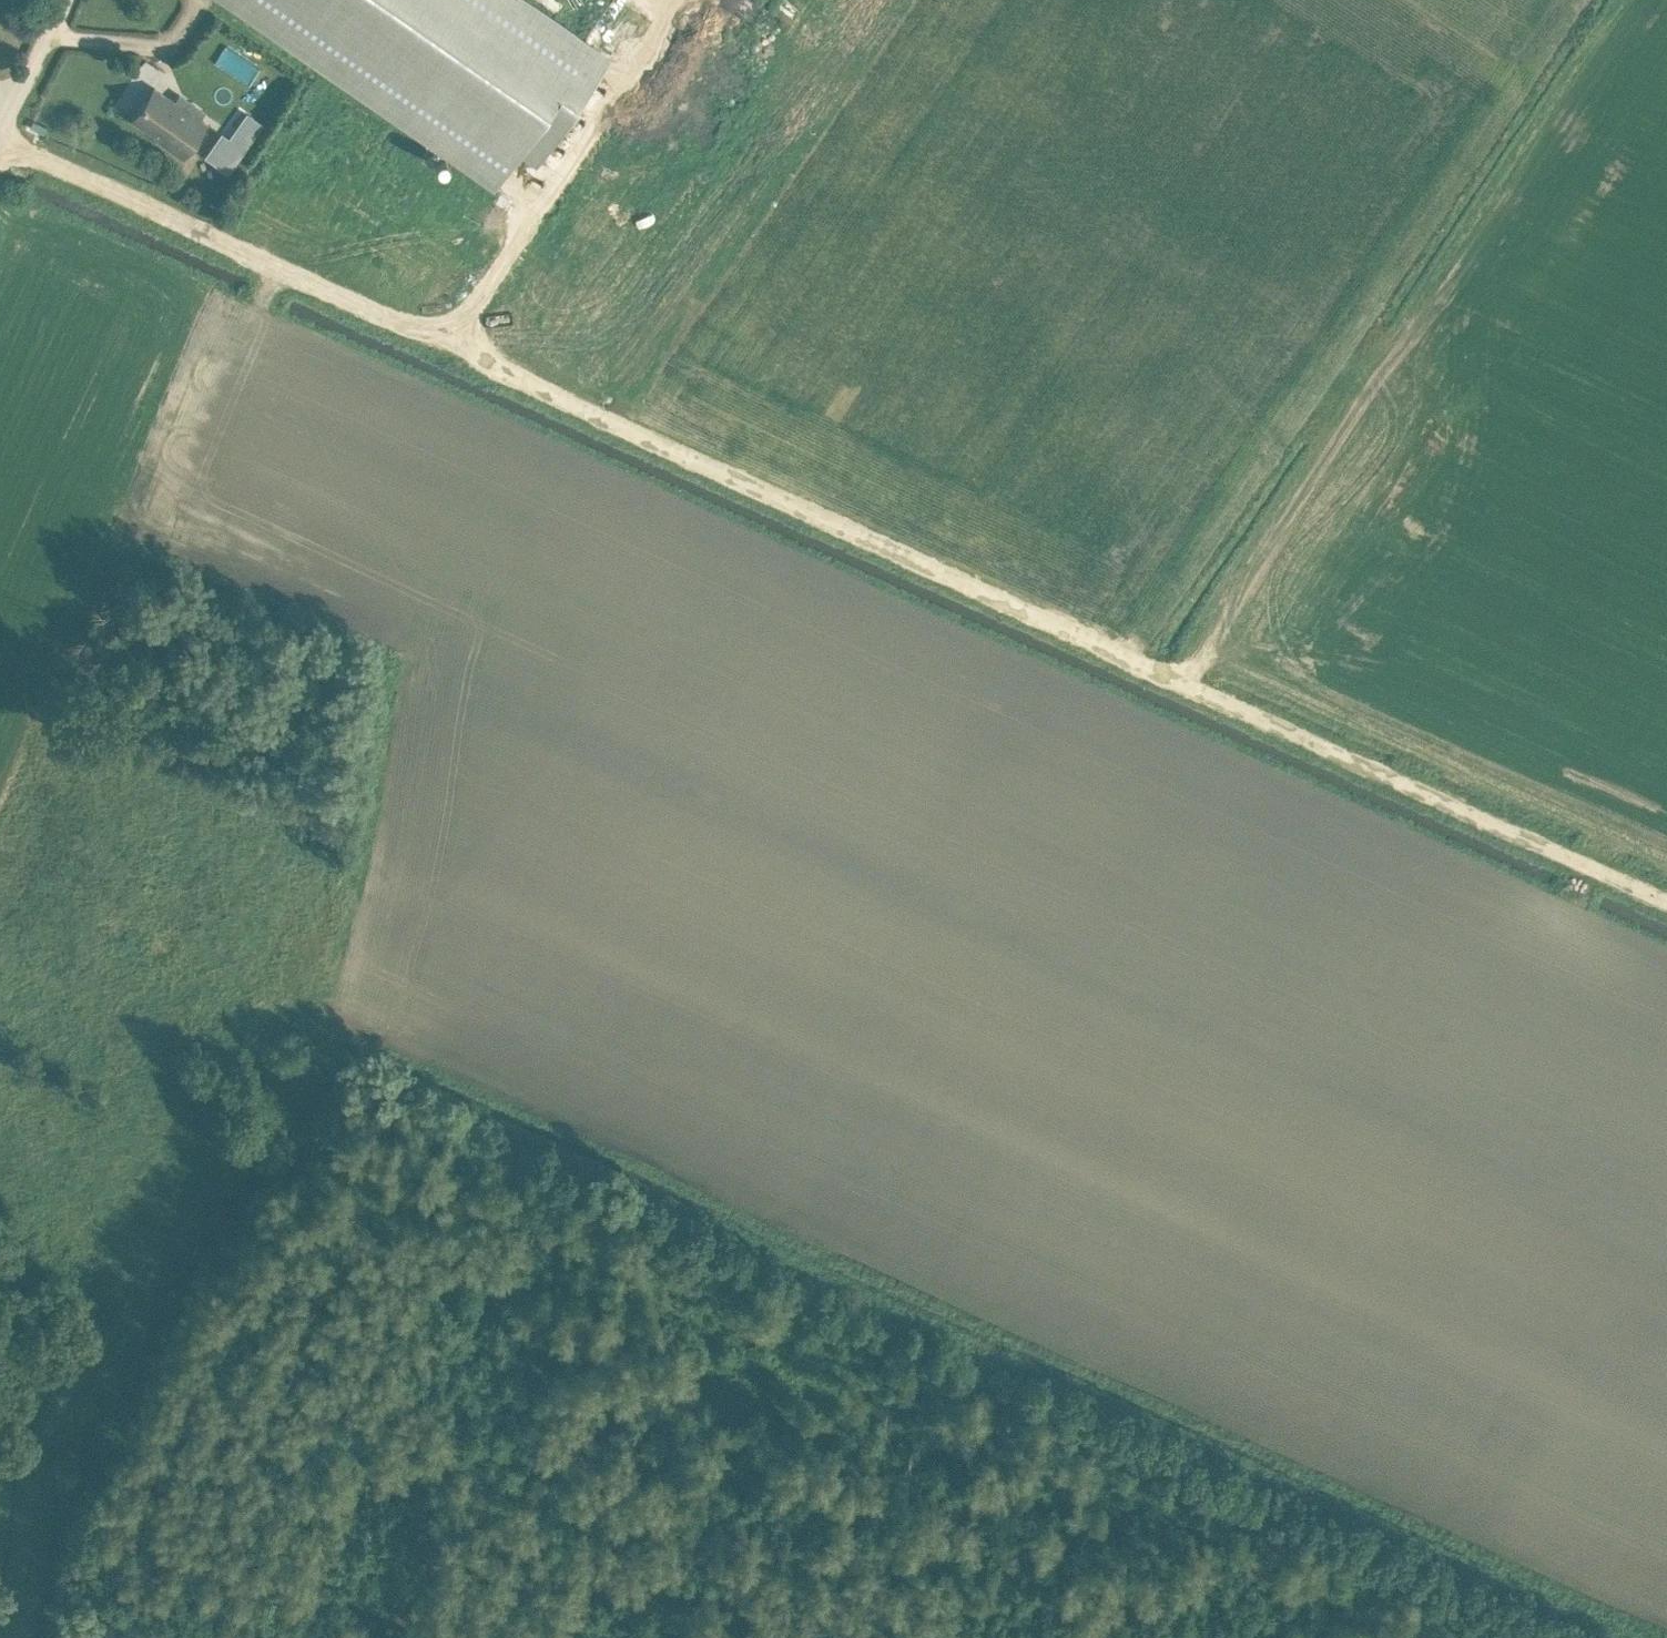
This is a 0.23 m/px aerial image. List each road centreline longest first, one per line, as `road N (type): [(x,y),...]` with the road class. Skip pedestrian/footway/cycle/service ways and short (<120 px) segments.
road 1 (unclassified): [(1666,900),(8,136),(0,139)]
road 2 (unclassified): [(22,1637),(34,1459),(59,1400),(143,1278)]

